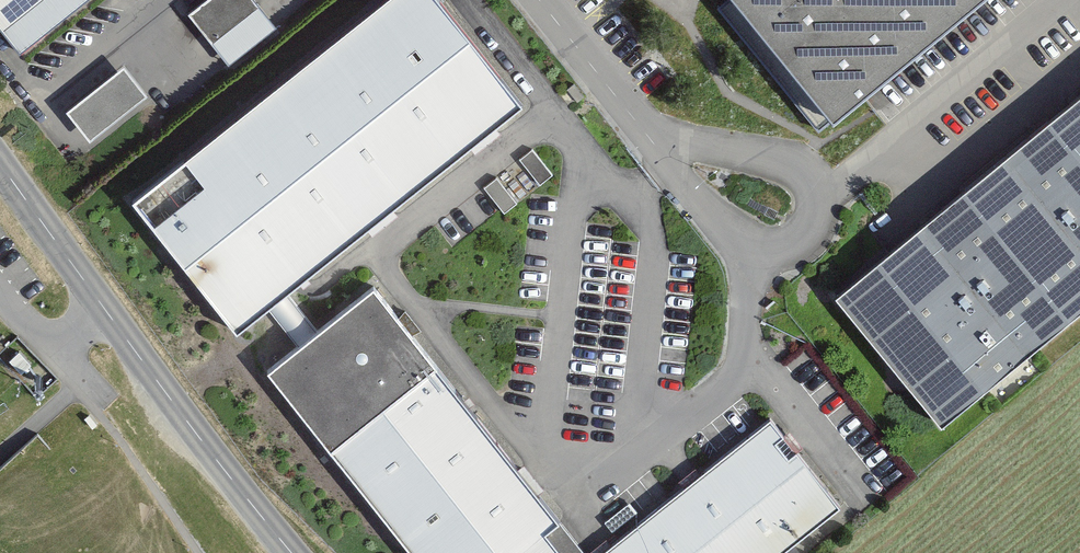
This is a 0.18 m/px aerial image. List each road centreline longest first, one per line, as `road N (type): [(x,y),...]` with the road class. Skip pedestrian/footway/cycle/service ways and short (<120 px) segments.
road 1 (tertiary): [(292,552),(0,164)]
road 2 (residential): [(641,128),(682,181),(756,240),(789,238),(814,204),(804,170),(725,144)]
road 3 (residential): [(542,0),(641,128)]

